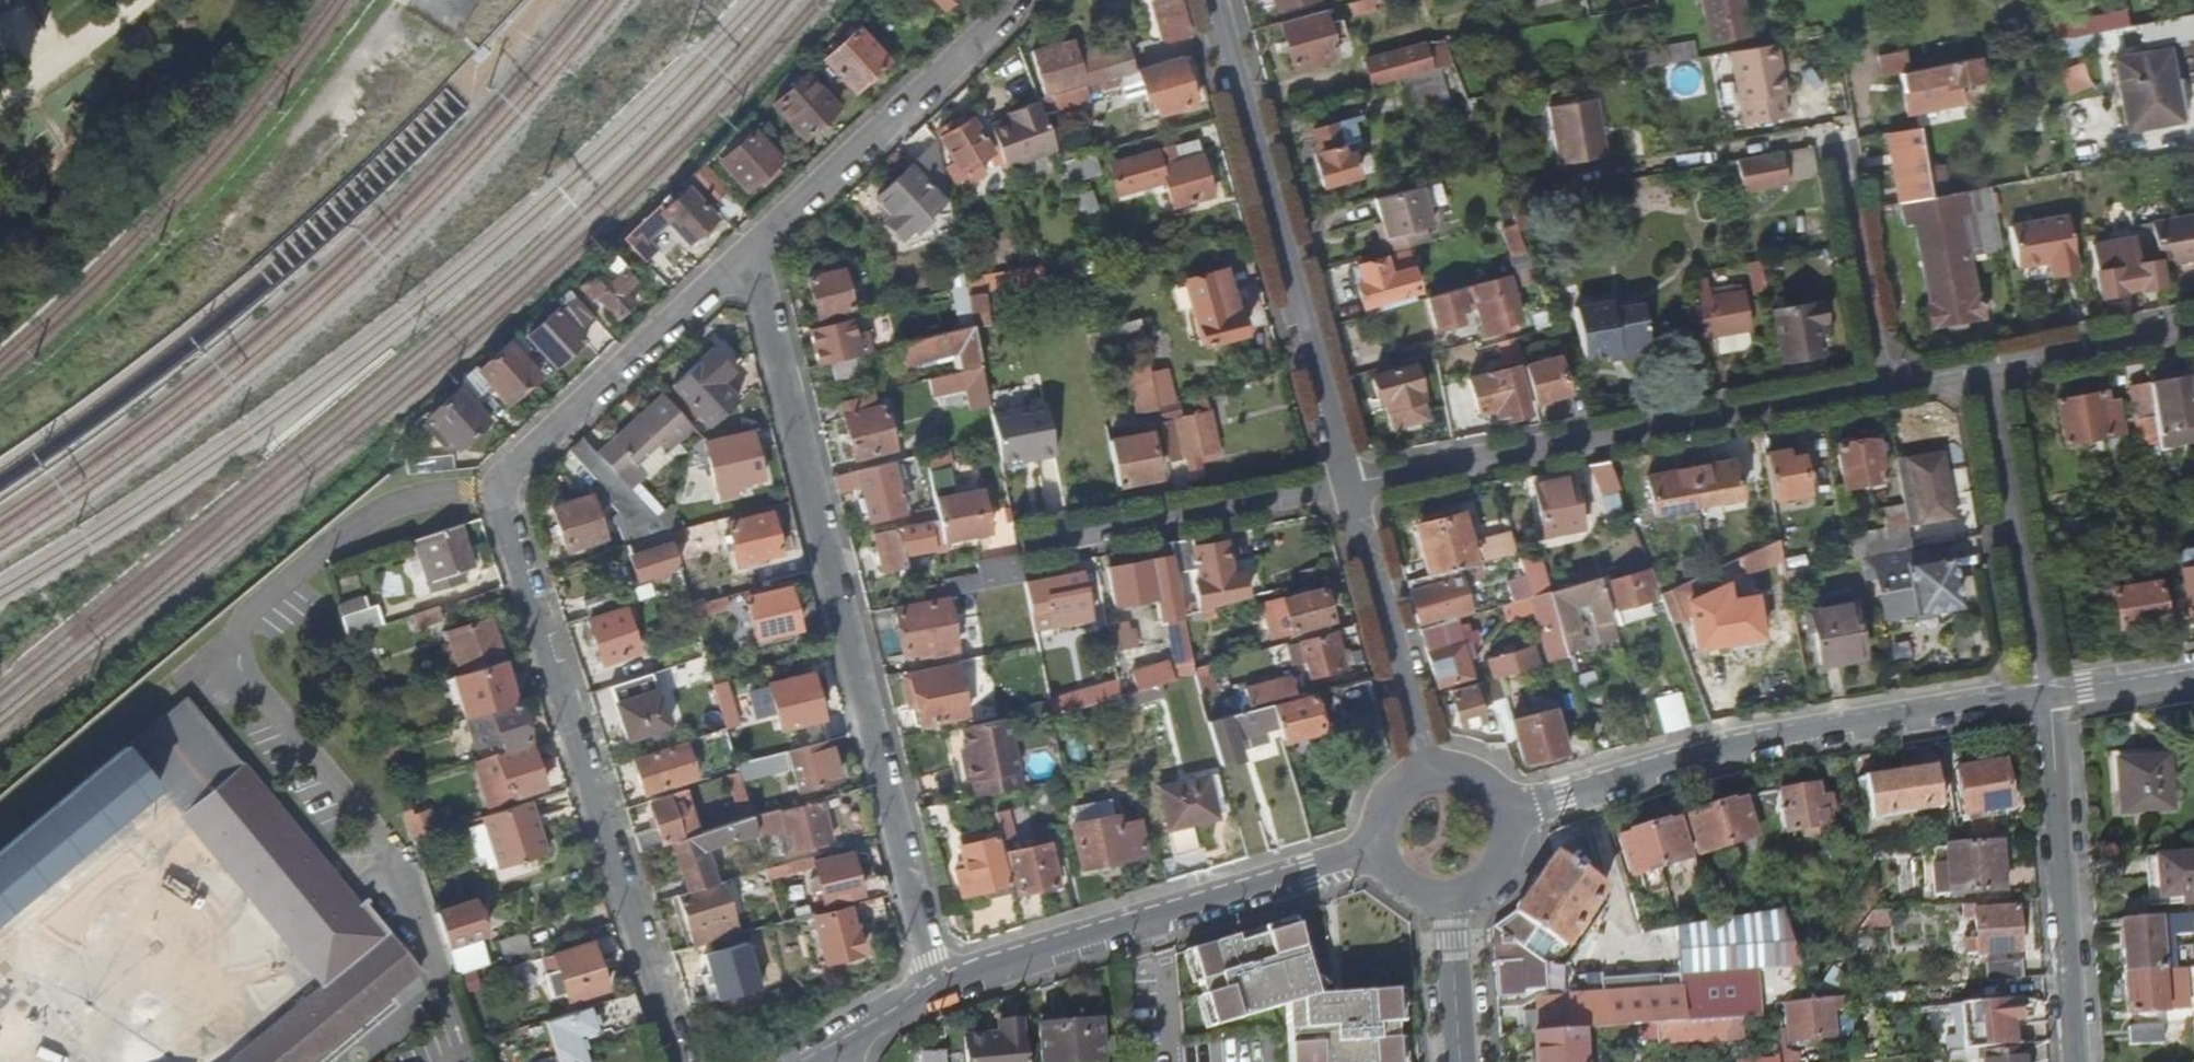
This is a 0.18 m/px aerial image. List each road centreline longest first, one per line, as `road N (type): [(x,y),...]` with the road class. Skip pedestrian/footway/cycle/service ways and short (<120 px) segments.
road 1 (residential): [(744,252),(496,488),(680,1061)]
road 2 (residential): [(744,252),(928,986)]
road 3 (residential): [(2053,695),(1735,750),(1505,813)]
road 4 (residential): [(1348,480),(1876,390)]
road 5 (residential): [(1348,480),(1212,0)]
road 6 (residential): [(1370,855),(928,986)]
road 7 (residential): [(2053,695),(2072,1061)]
road 8 (residential): [(1006,0),(744,252)]
road 9 (residential): [(1978,373),(2053,695)]
road 10 (residential): [(1040,543),(1348,480)]
road 11 (residential): [(1424,766),(1348,480)]
road 12 (residential): [(1836,164),(1876,390)]
road 13 (residential): [(1978,373),(2193,331)]
road 14 (residential): [(1445,907),(1457,1061)]
road 15 (residential): [(2193,670),(2053,695)]
road 16 (residential): [(1445,907),(1484,888),(1503,851),(1505,813)]

